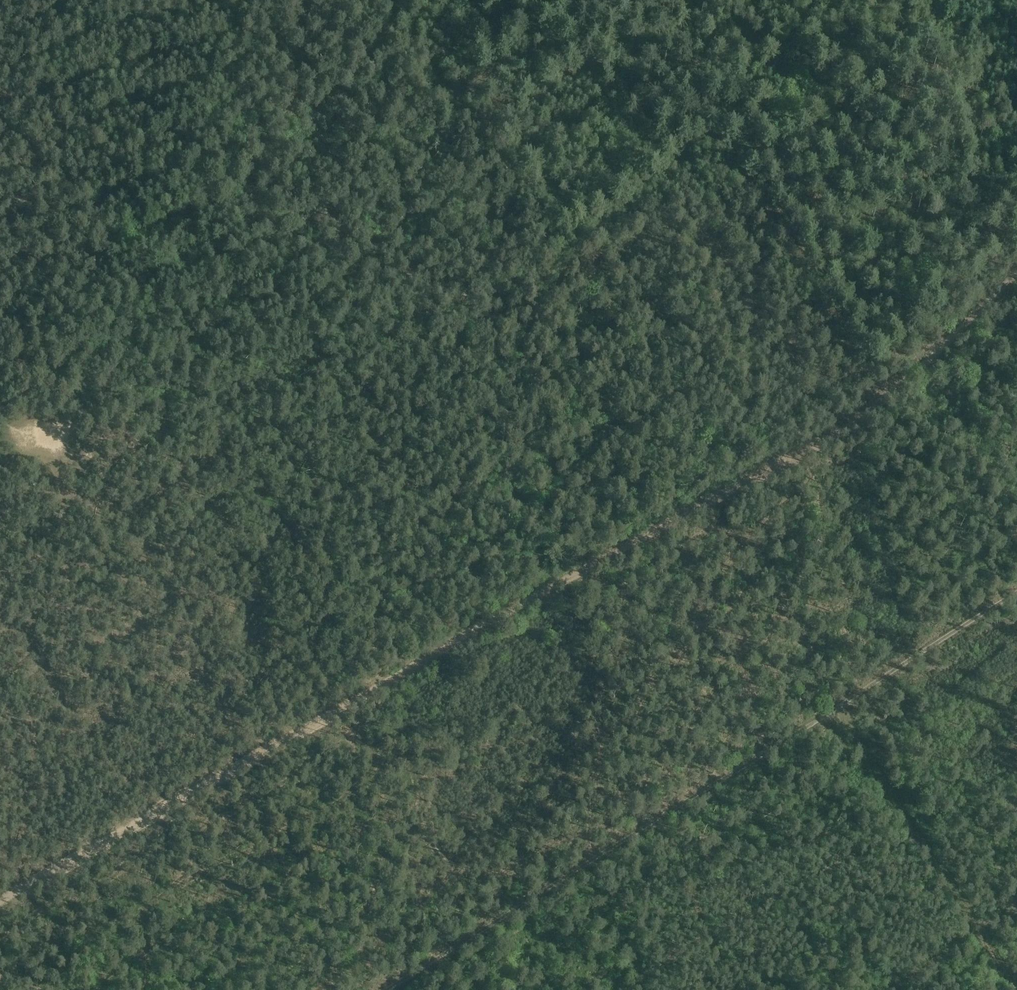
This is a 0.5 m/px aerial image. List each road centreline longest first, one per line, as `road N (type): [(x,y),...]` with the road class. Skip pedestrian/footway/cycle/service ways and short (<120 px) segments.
road 1 (track): [(1016,273),(874,408),(822,443),(0,904)]
road 2 (track): [(387,989),(1016,593)]
road 3 (track): [(0,209),(278,117),(295,95),(304,0)]
road 4 (track): [(395,0),(440,87),(451,92),(472,88),(607,0)]

